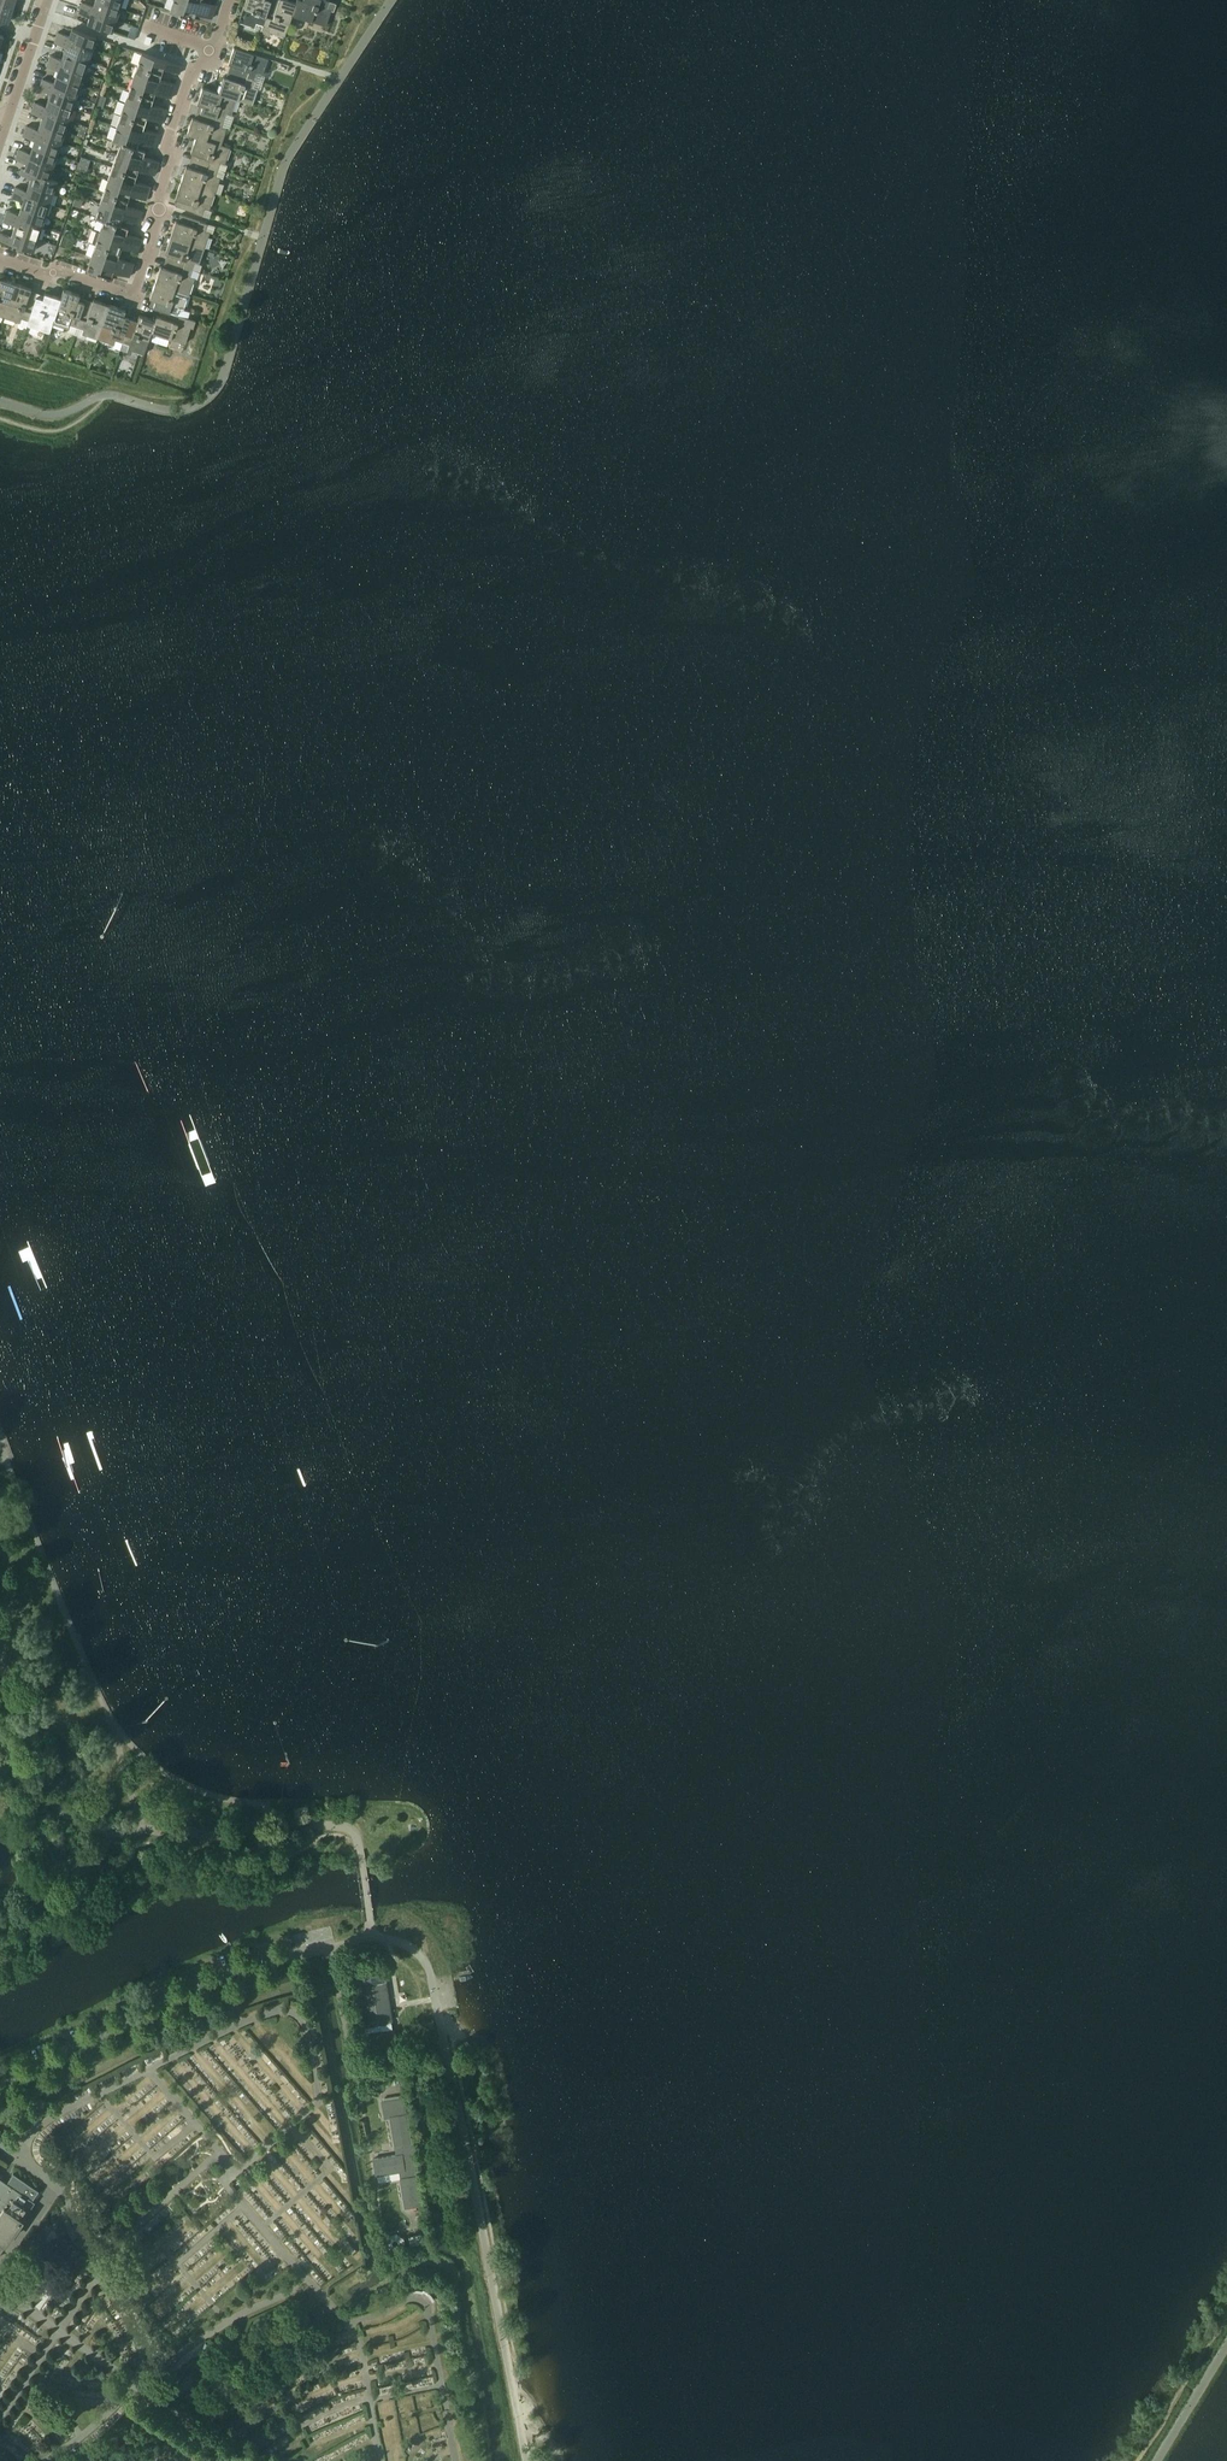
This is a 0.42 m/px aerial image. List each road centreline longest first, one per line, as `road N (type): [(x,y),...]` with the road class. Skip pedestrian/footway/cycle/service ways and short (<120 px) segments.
road 1 (residential): [(0,261),(123,292),(137,286),(171,158),(167,143),(193,65),(214,50),(229,0)]
road 2 (unclassified): [(0,2086),(183,1993),(328,1947)]
road 3 (unclassified): [(0,142),(46,0)]

